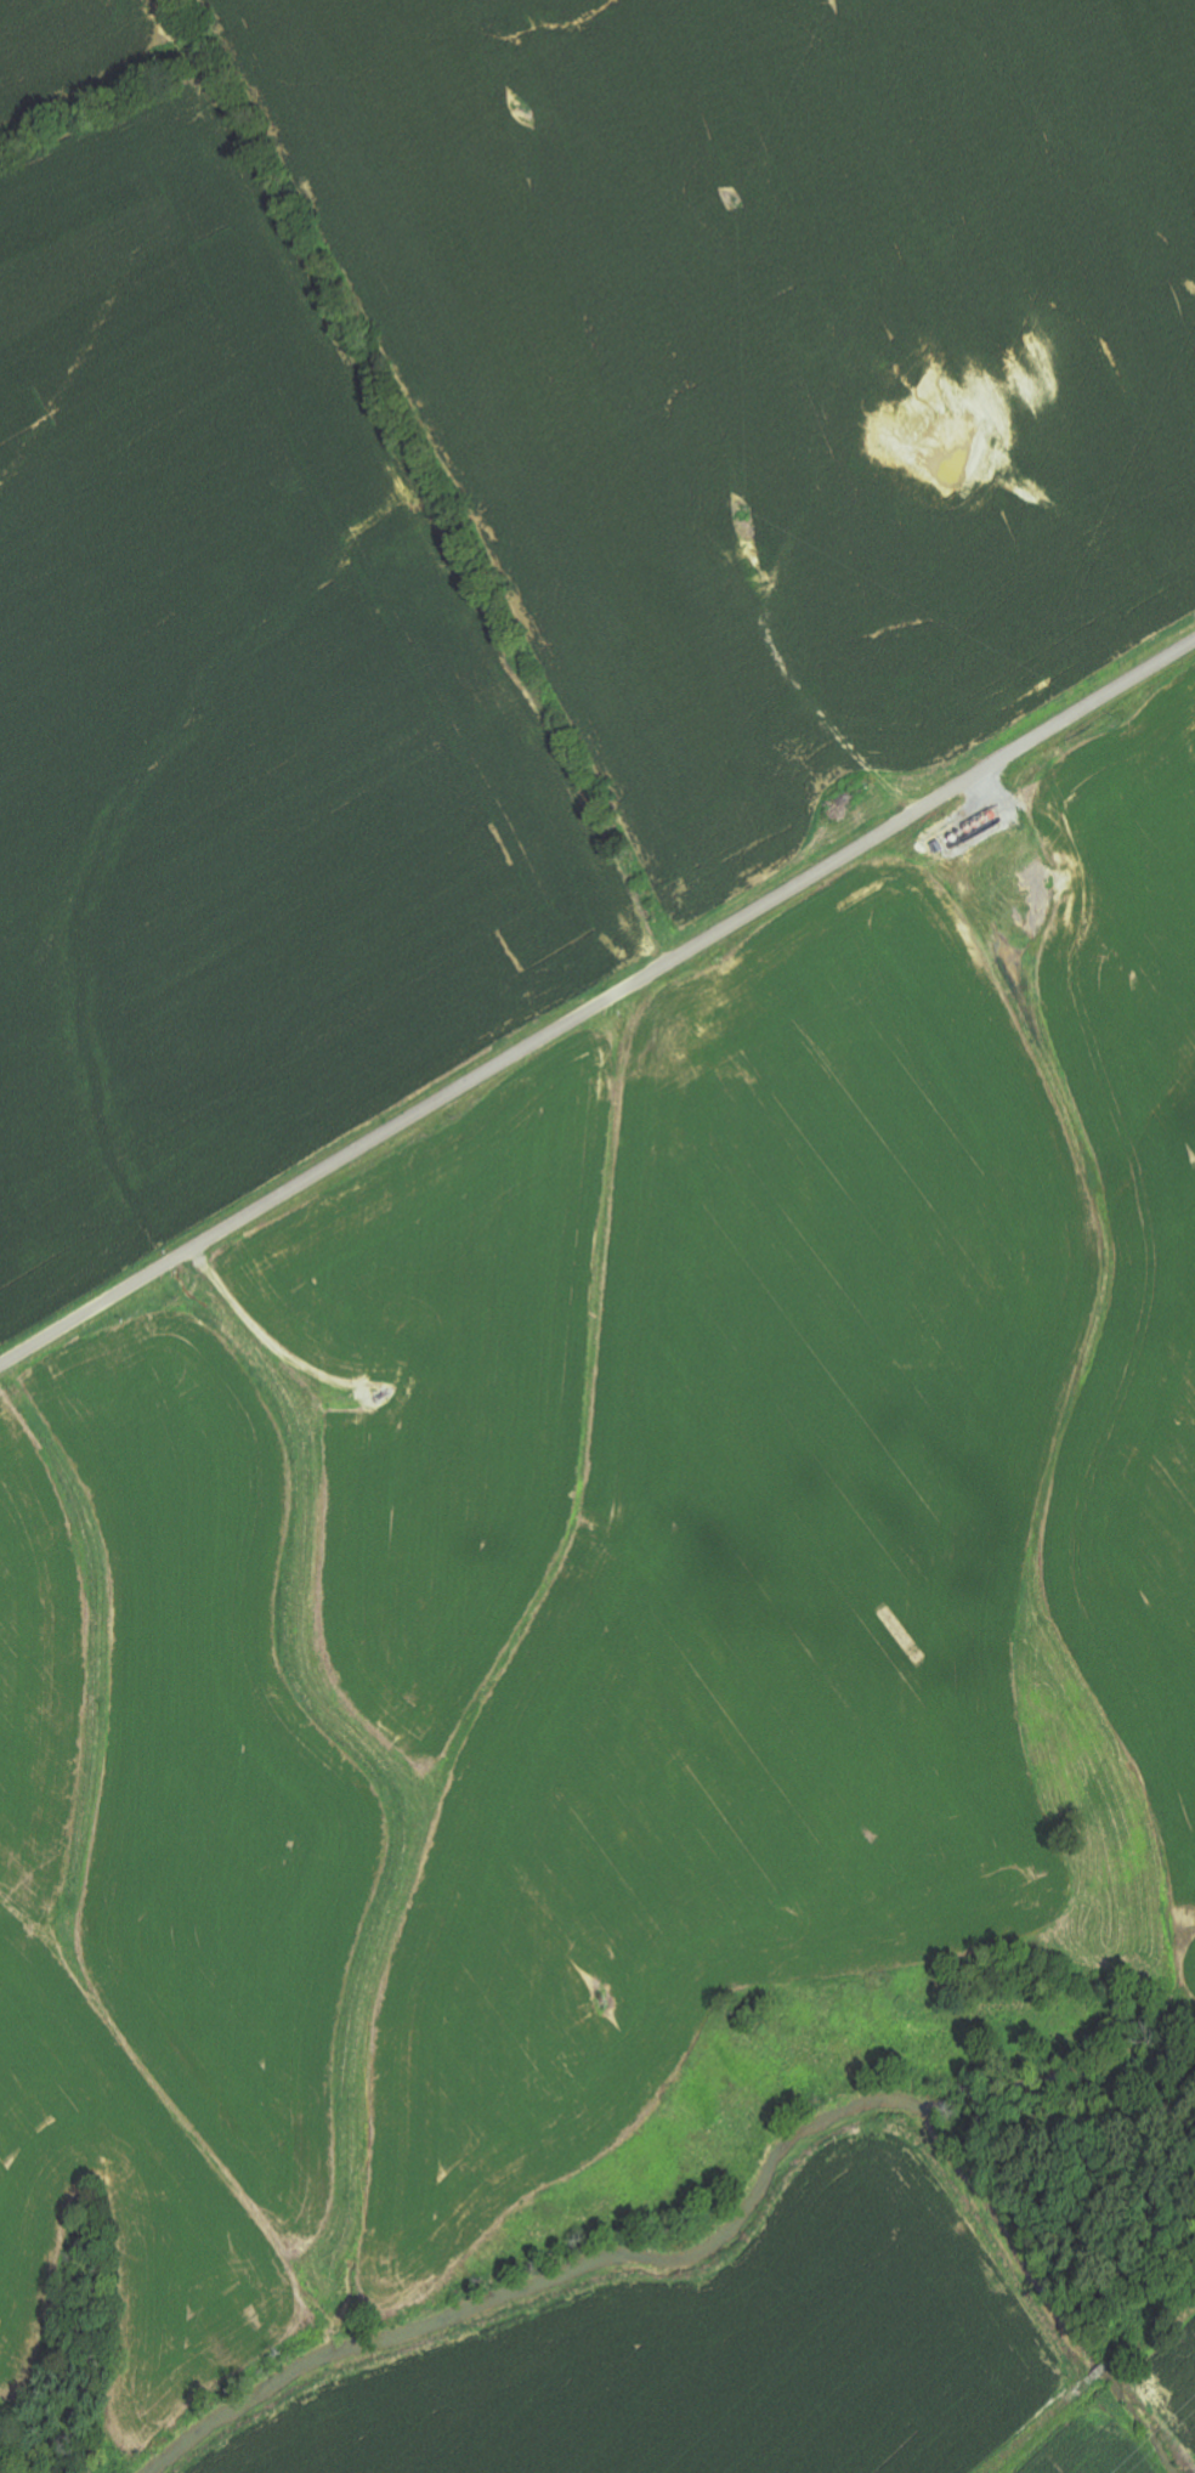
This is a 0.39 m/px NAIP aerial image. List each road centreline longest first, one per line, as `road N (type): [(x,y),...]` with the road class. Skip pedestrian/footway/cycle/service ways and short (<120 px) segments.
road 1 (residential): [(0,1368),(1194,643)]

